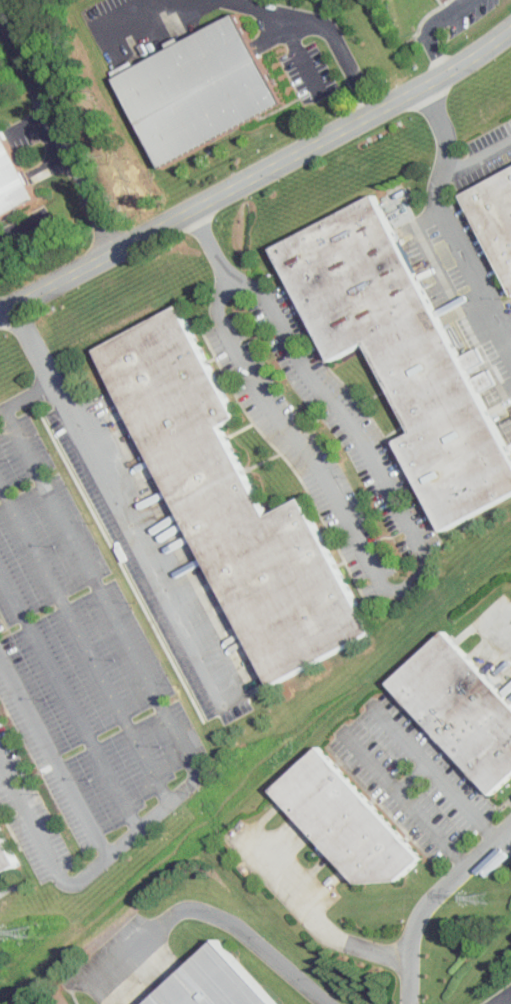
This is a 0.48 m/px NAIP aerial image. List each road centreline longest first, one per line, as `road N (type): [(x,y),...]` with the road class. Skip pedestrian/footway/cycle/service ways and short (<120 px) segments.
road 1 (residential): [(0,309),(422,80),(510,21)]

